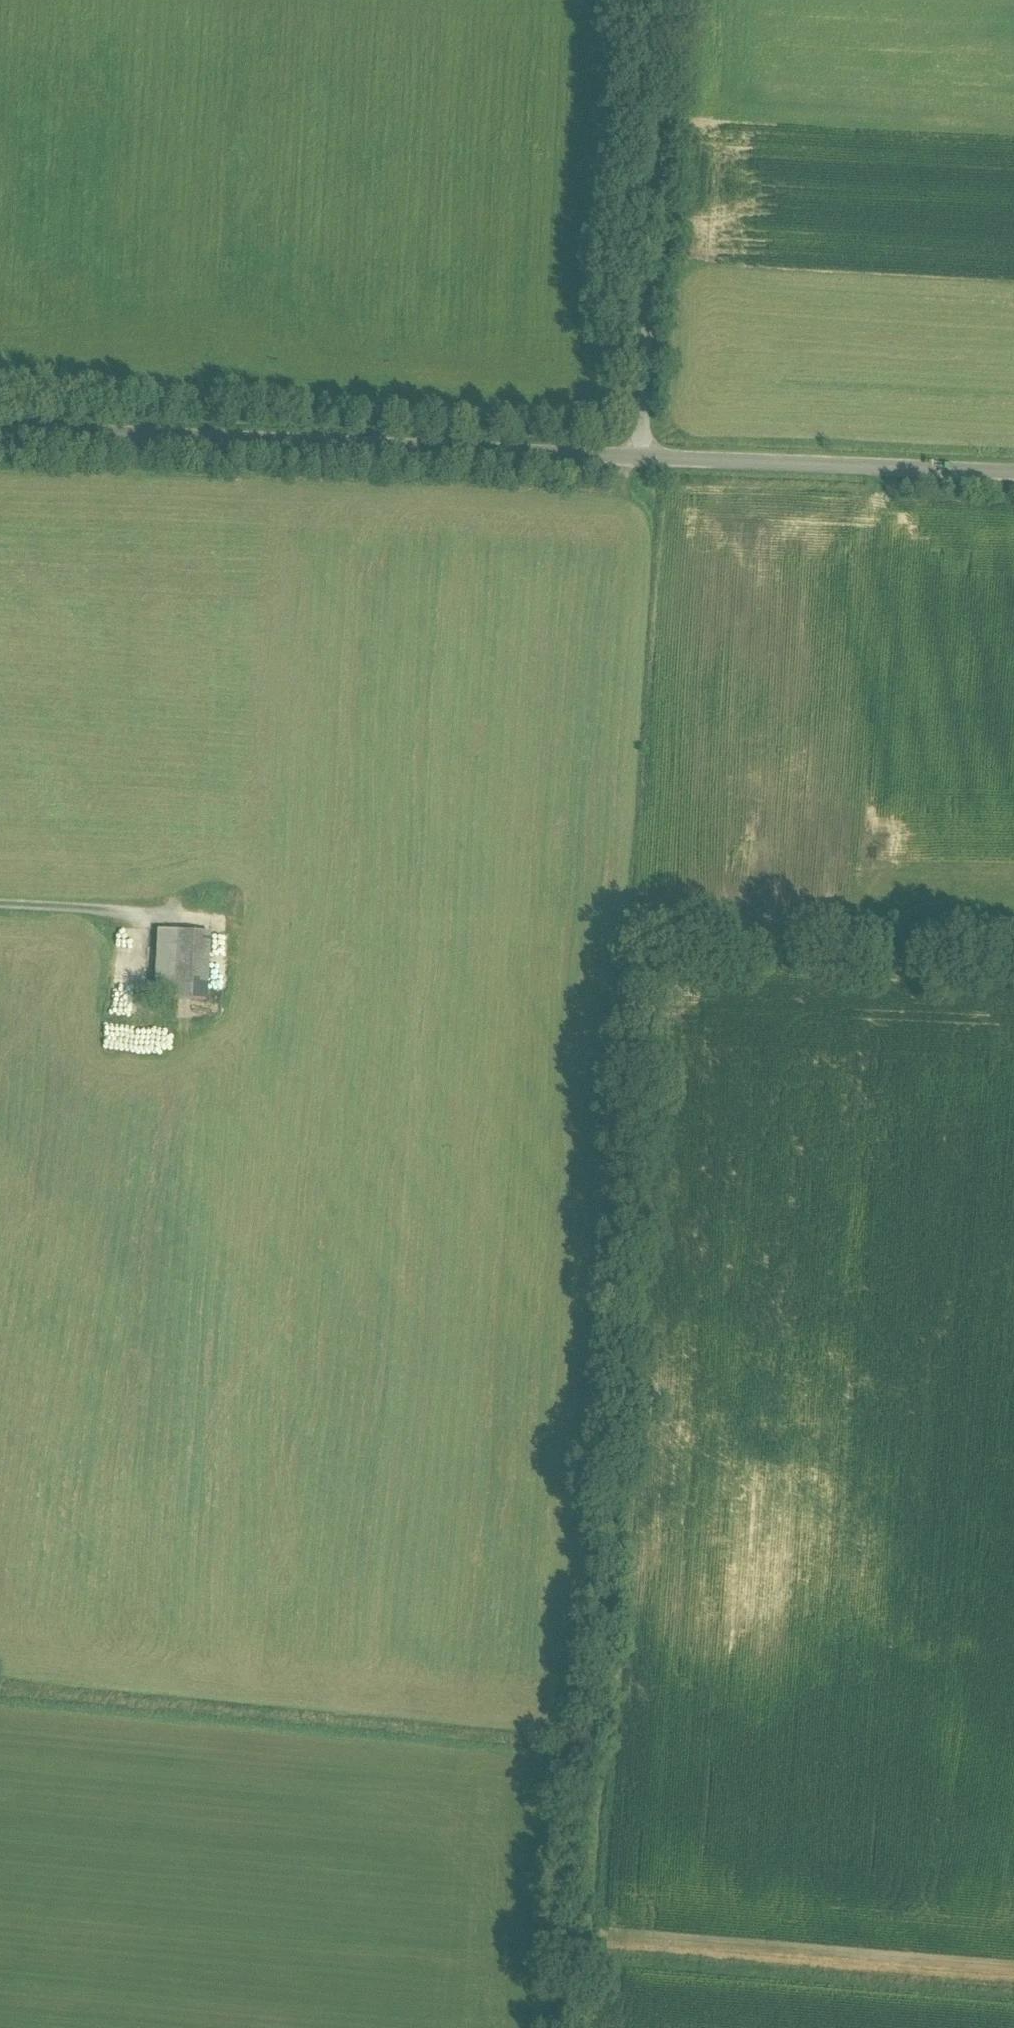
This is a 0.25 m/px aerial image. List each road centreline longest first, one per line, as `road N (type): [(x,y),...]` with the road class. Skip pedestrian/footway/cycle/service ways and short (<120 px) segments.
road 1 (unclassified): [(0,432),(642,459)]
road 2 (unclassified): [(665,0),(642,459)]
road 3 (unclassified): [(642,459),(1013,475)]

